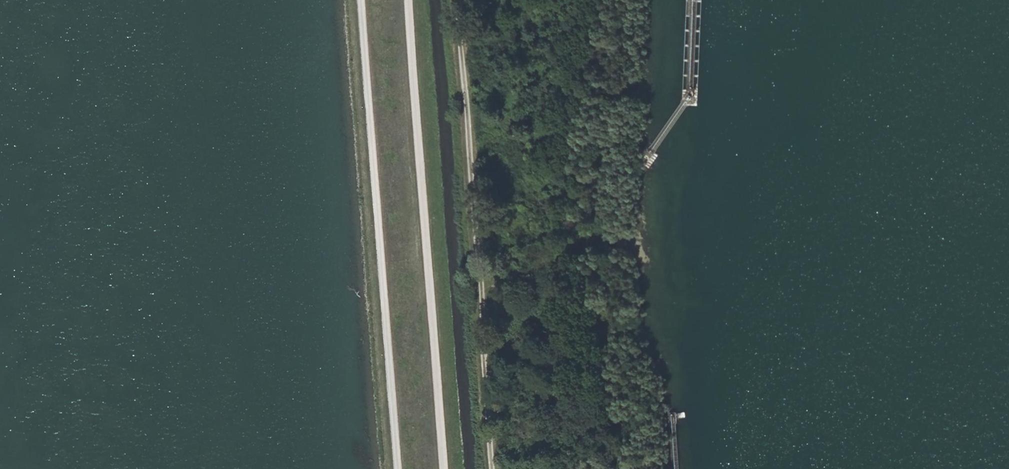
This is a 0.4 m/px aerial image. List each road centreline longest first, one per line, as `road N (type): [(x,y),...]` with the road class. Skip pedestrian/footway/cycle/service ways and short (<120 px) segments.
road 1 (track): [(458,0),(485,288),(492,468)]
road 2 (track): [(398,468),(363,0)]
road 3 (track): [(408,0),(443,468)]
road 4 (track): [(601,244),(485,288)]

